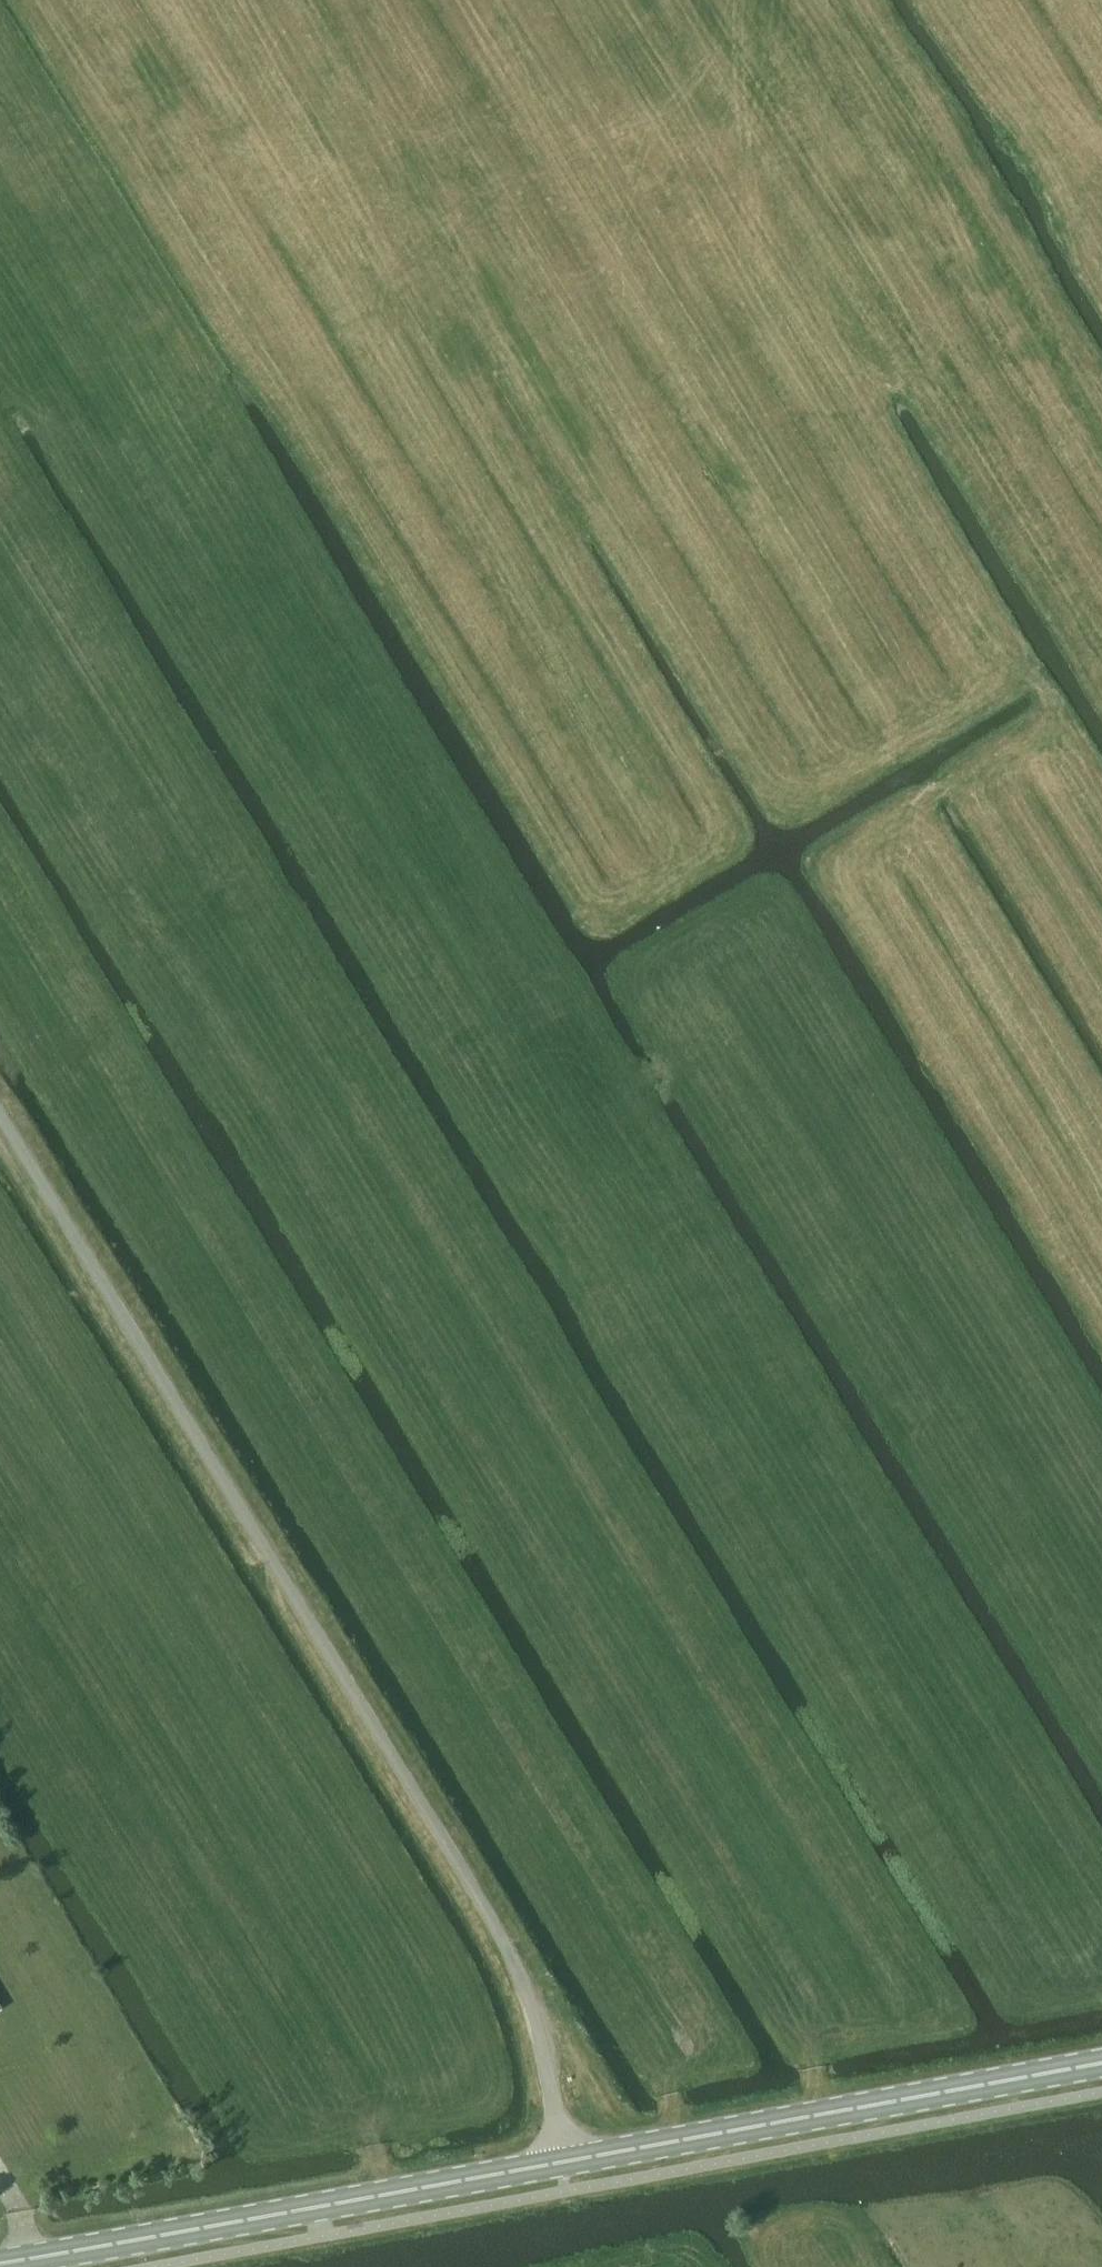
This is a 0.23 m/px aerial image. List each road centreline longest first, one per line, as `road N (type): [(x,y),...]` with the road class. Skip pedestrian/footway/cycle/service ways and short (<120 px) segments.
road 1 (unclassified): [(564,2167),(543,2046),(517,1966),(0,1112)]
road 2 (secondary): [(17,2266),(564,2167)]
road 3 (secondary): [(564,2167),(1101,2063)]
road 4 (track): [(332,2053),(380,2161),(383,2200)]
road 5 (track): [(791,2001),(824,2084),(828,2116)]

